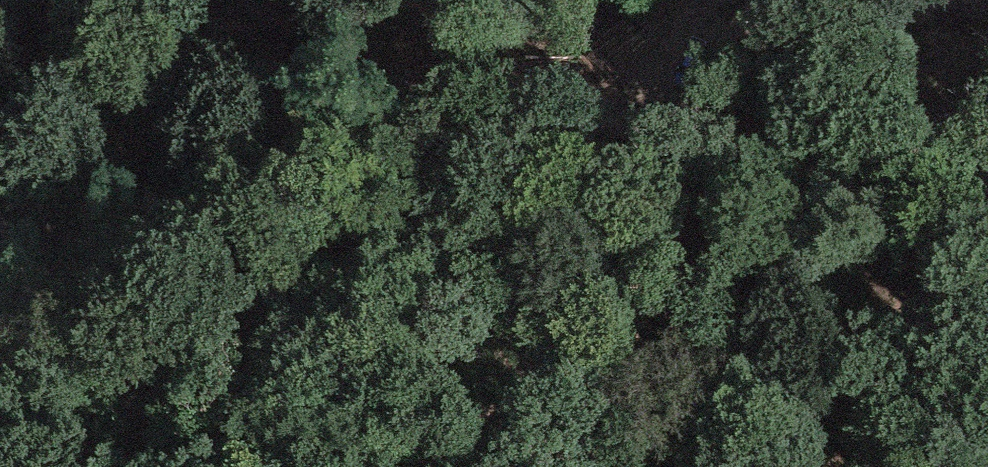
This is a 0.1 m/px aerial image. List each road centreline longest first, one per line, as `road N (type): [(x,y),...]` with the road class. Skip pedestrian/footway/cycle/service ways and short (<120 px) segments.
road 1 (track): [(987,196),(644,112),(481,101),(318,155),(258,195),(116,315),(0,435)]
road 2 (track): [(491,466),(532,388),(545,341),(539,289),(509,253),(454,244),(395,256),(319,286),(147,387),(44,436),(0,447)]

